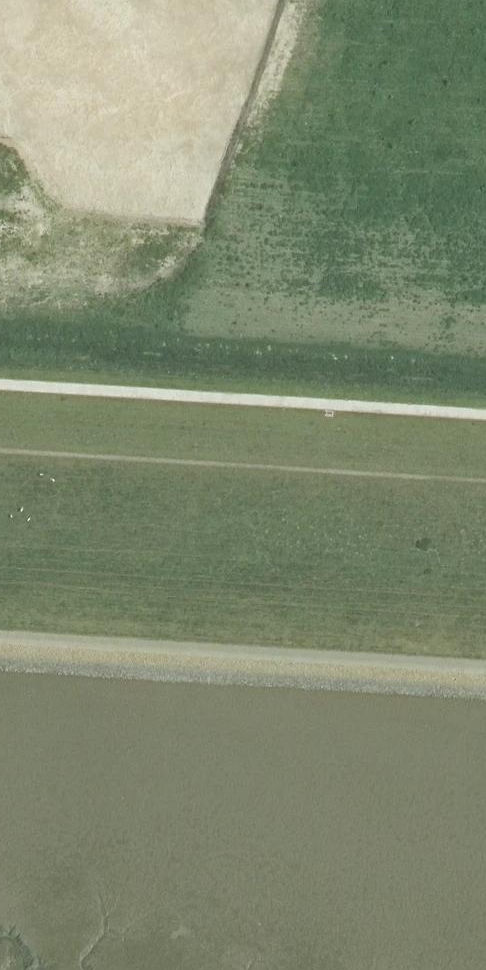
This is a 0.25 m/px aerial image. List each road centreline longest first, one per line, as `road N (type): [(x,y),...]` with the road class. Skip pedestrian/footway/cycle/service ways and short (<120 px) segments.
road 1 (track): [(0,636),(485,667)]
road 2 (track): [(0,383),(485,414)]

